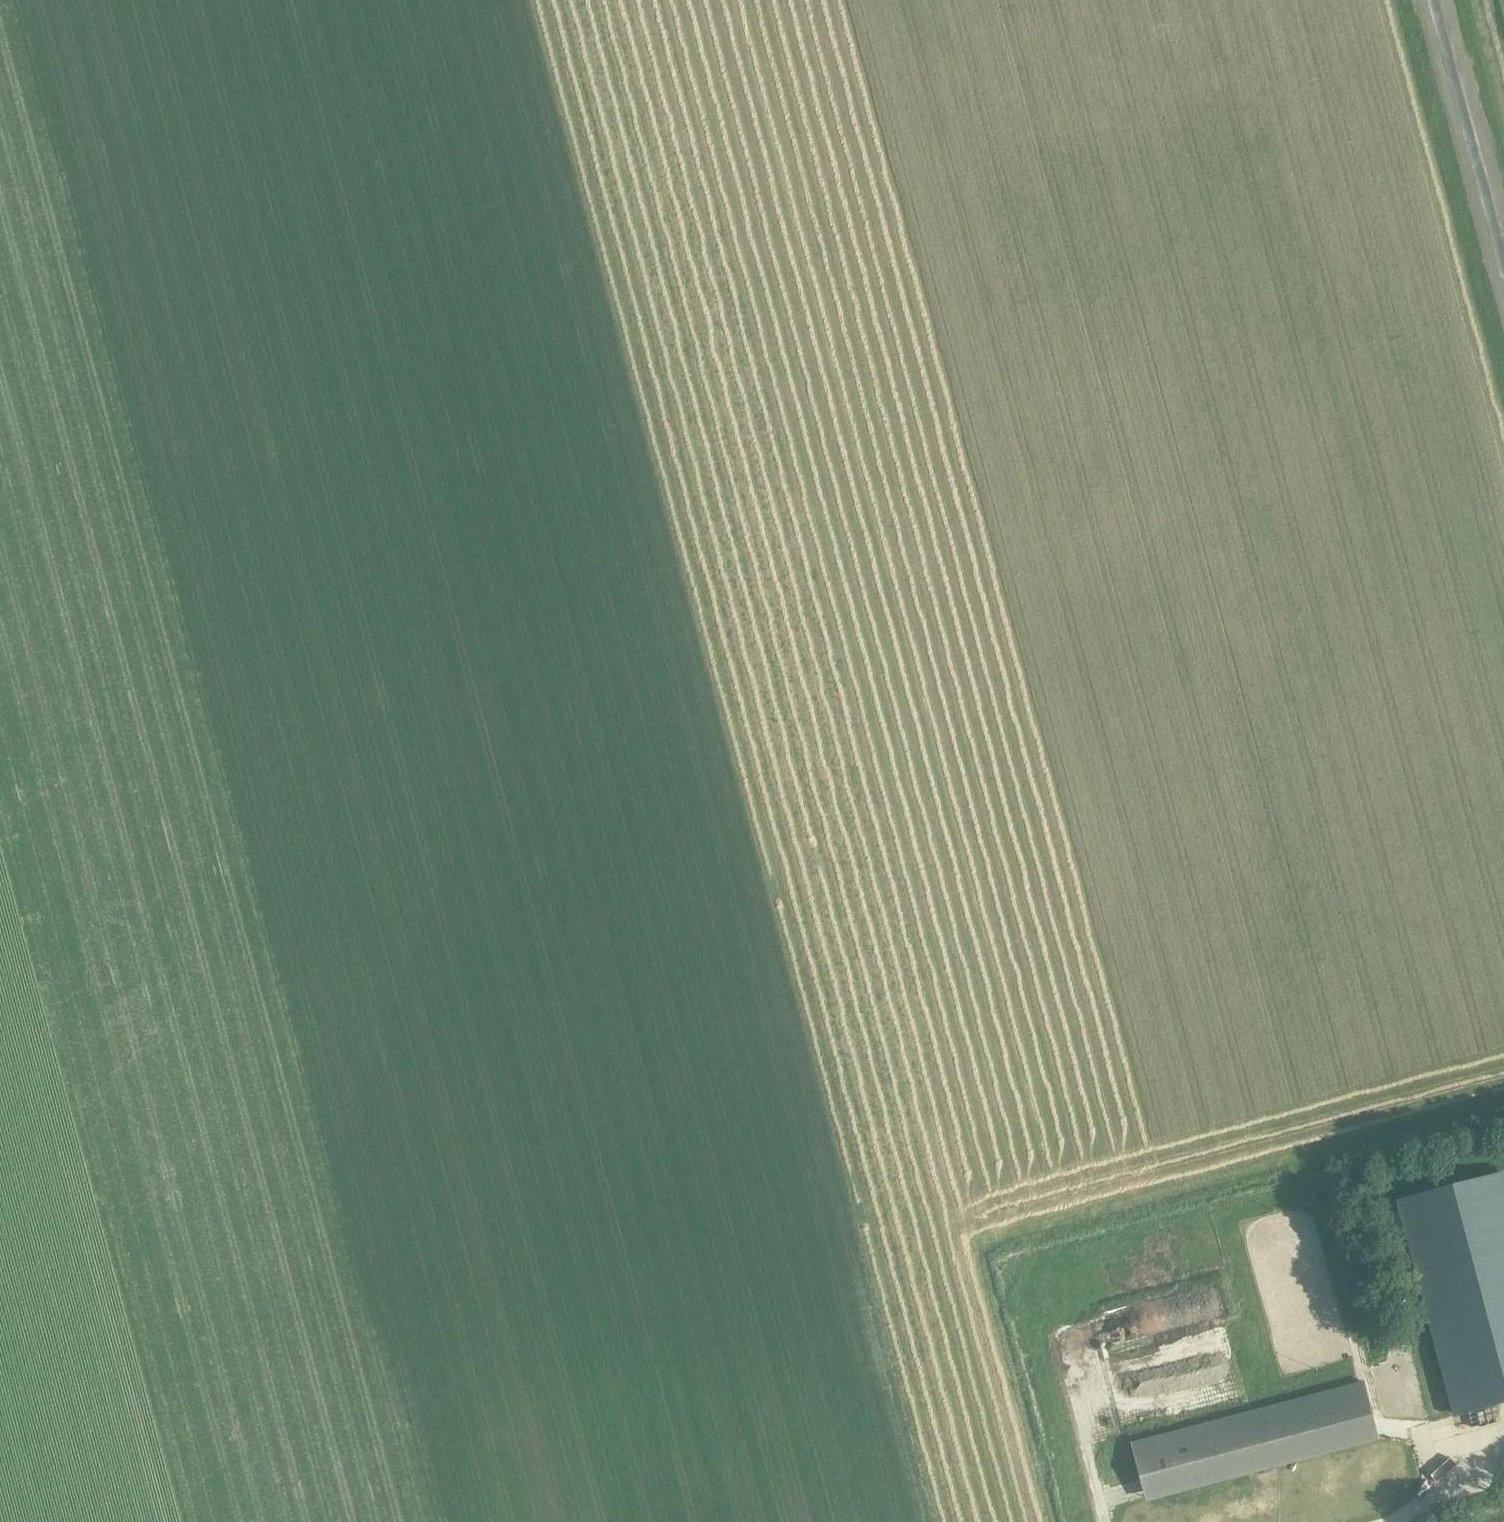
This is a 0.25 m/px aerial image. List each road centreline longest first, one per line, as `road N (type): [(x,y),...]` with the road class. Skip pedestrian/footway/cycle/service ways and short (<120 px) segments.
road 1 (unclassified): [(1503,255),(1436,0)]

